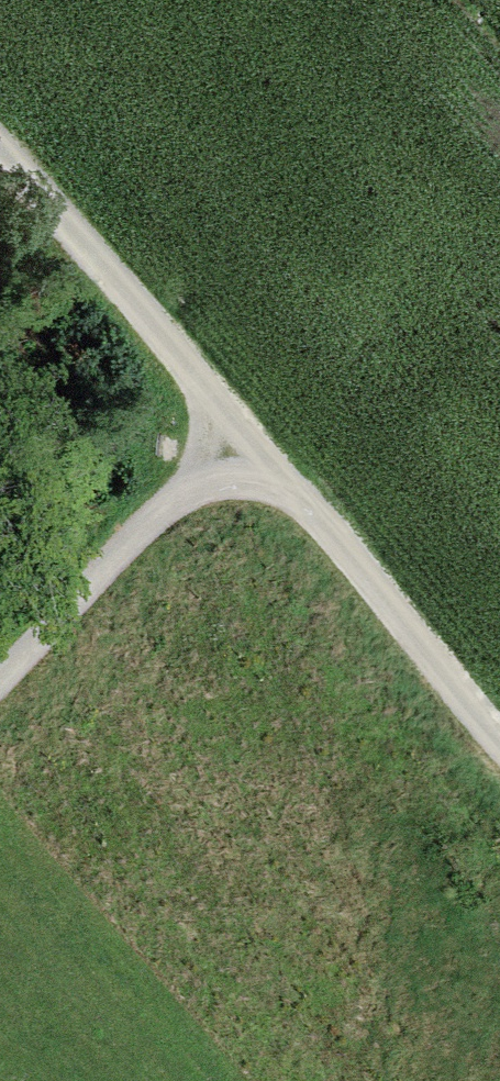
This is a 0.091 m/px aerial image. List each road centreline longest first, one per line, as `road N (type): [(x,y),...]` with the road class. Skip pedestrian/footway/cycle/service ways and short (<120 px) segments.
road 1 (track): [(499,743),(240,446)]
road 2 (track): [(240,446),(0,159)]
road 3 (track): [(0,674),(240,446)]

